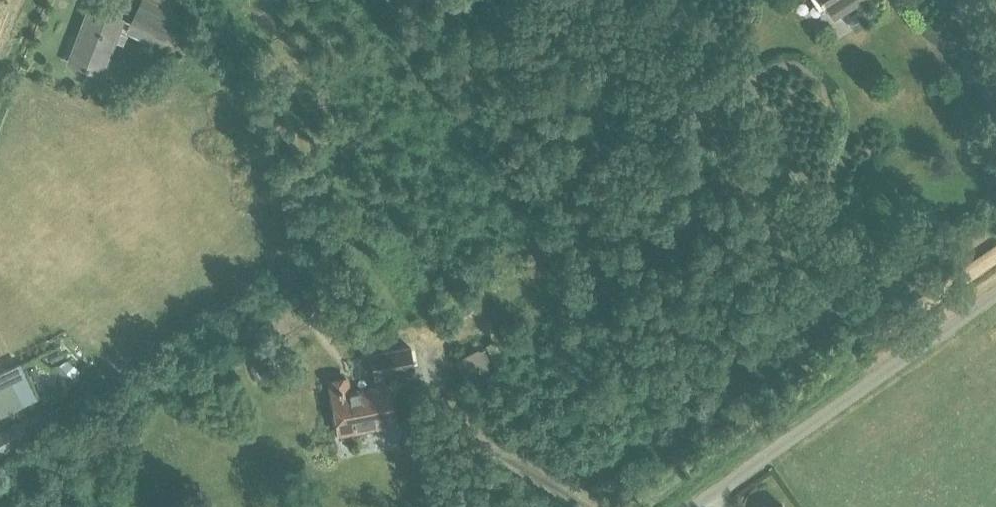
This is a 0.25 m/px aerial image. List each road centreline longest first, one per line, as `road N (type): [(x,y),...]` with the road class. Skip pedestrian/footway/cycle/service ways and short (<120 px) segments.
road 1 (unclassified): [(694,506),(995,295)]

